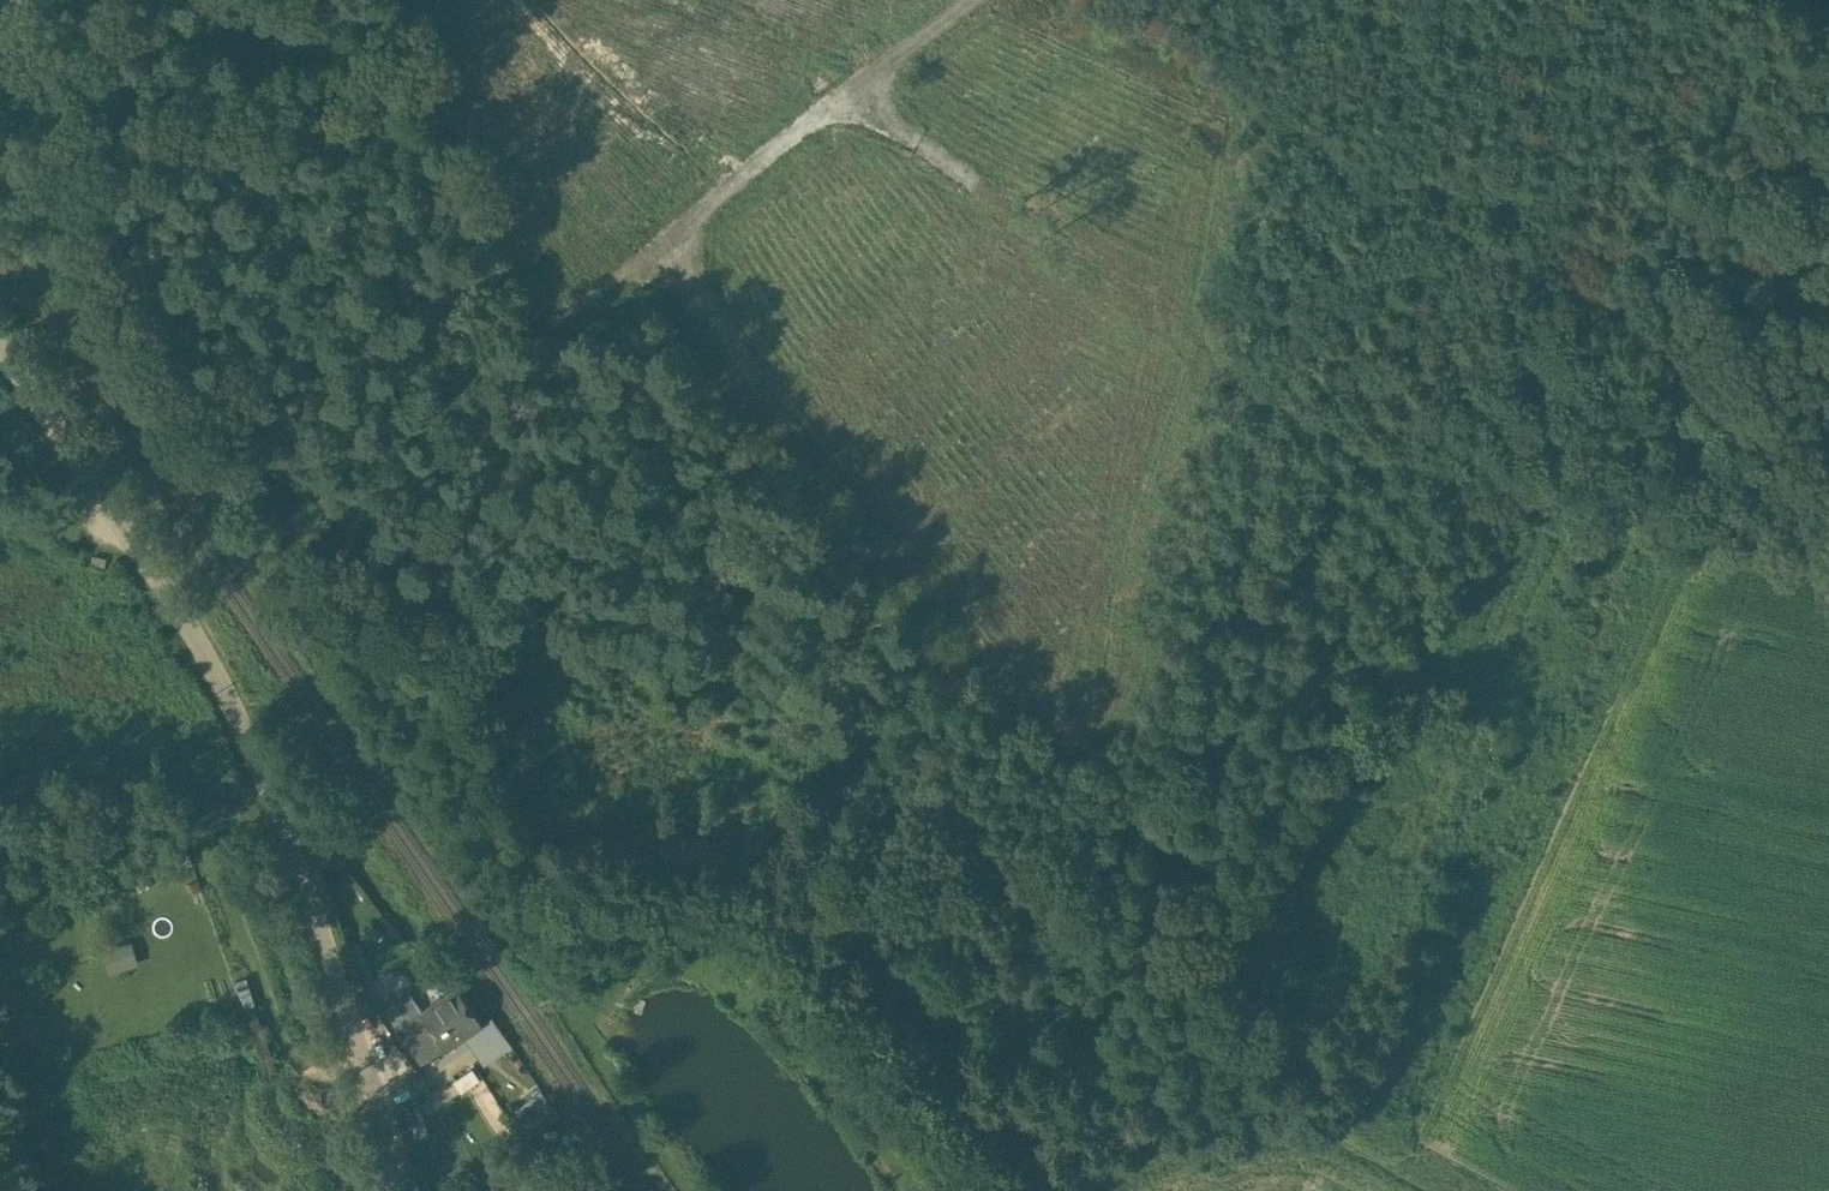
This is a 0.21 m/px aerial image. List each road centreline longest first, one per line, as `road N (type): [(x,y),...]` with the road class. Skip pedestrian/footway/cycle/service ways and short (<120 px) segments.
road 1 (unclassified): [(0,353),(210,663),(258,757),(413,1190)]
road 2 (track): [(940,1190),(738,963),(703,950),(658,948),(614,963),(599,983),(596,1010),(613,1060),(707,1190)]

